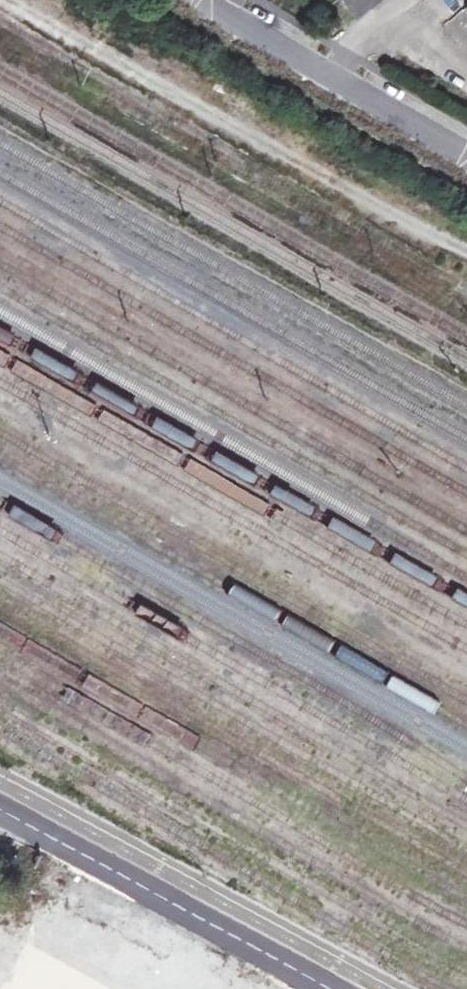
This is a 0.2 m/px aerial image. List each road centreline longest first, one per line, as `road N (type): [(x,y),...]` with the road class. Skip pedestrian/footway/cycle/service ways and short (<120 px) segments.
road 1 (unclassified): [(0,808),(331,988)]
road 2 (tertiary): [(466,153),(211,0)]

